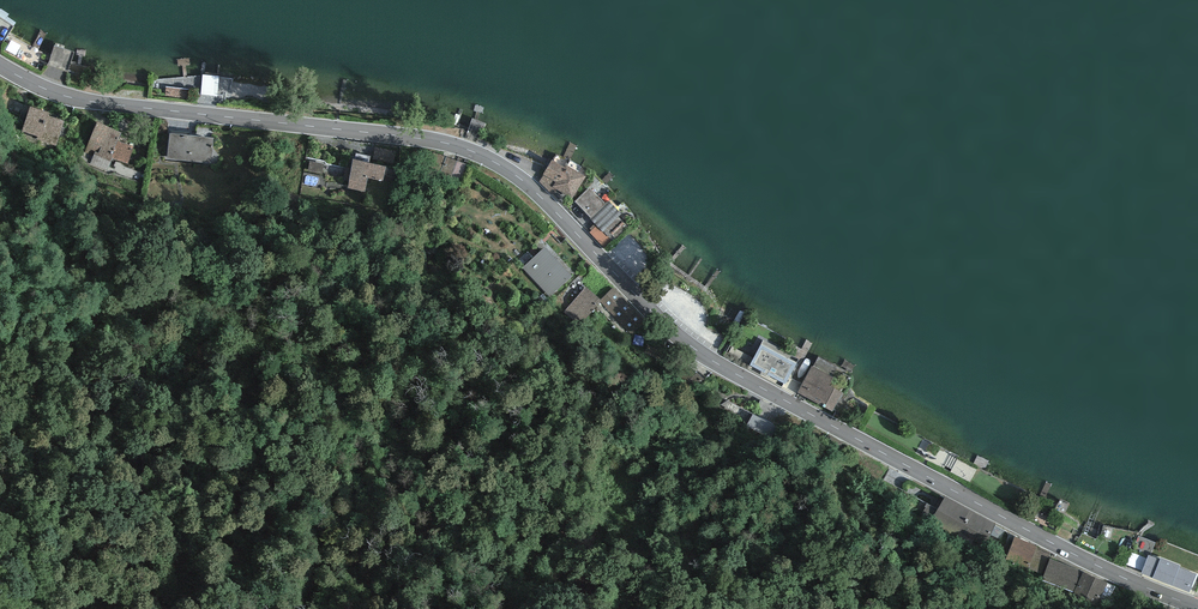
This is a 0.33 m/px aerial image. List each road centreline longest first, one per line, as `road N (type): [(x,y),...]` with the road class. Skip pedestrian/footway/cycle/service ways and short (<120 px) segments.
road 1 (tertiary): [(1197,607),(1083,560),(710,360),(527,185),(477,154),(419,139),(80,103),(0,66)]

